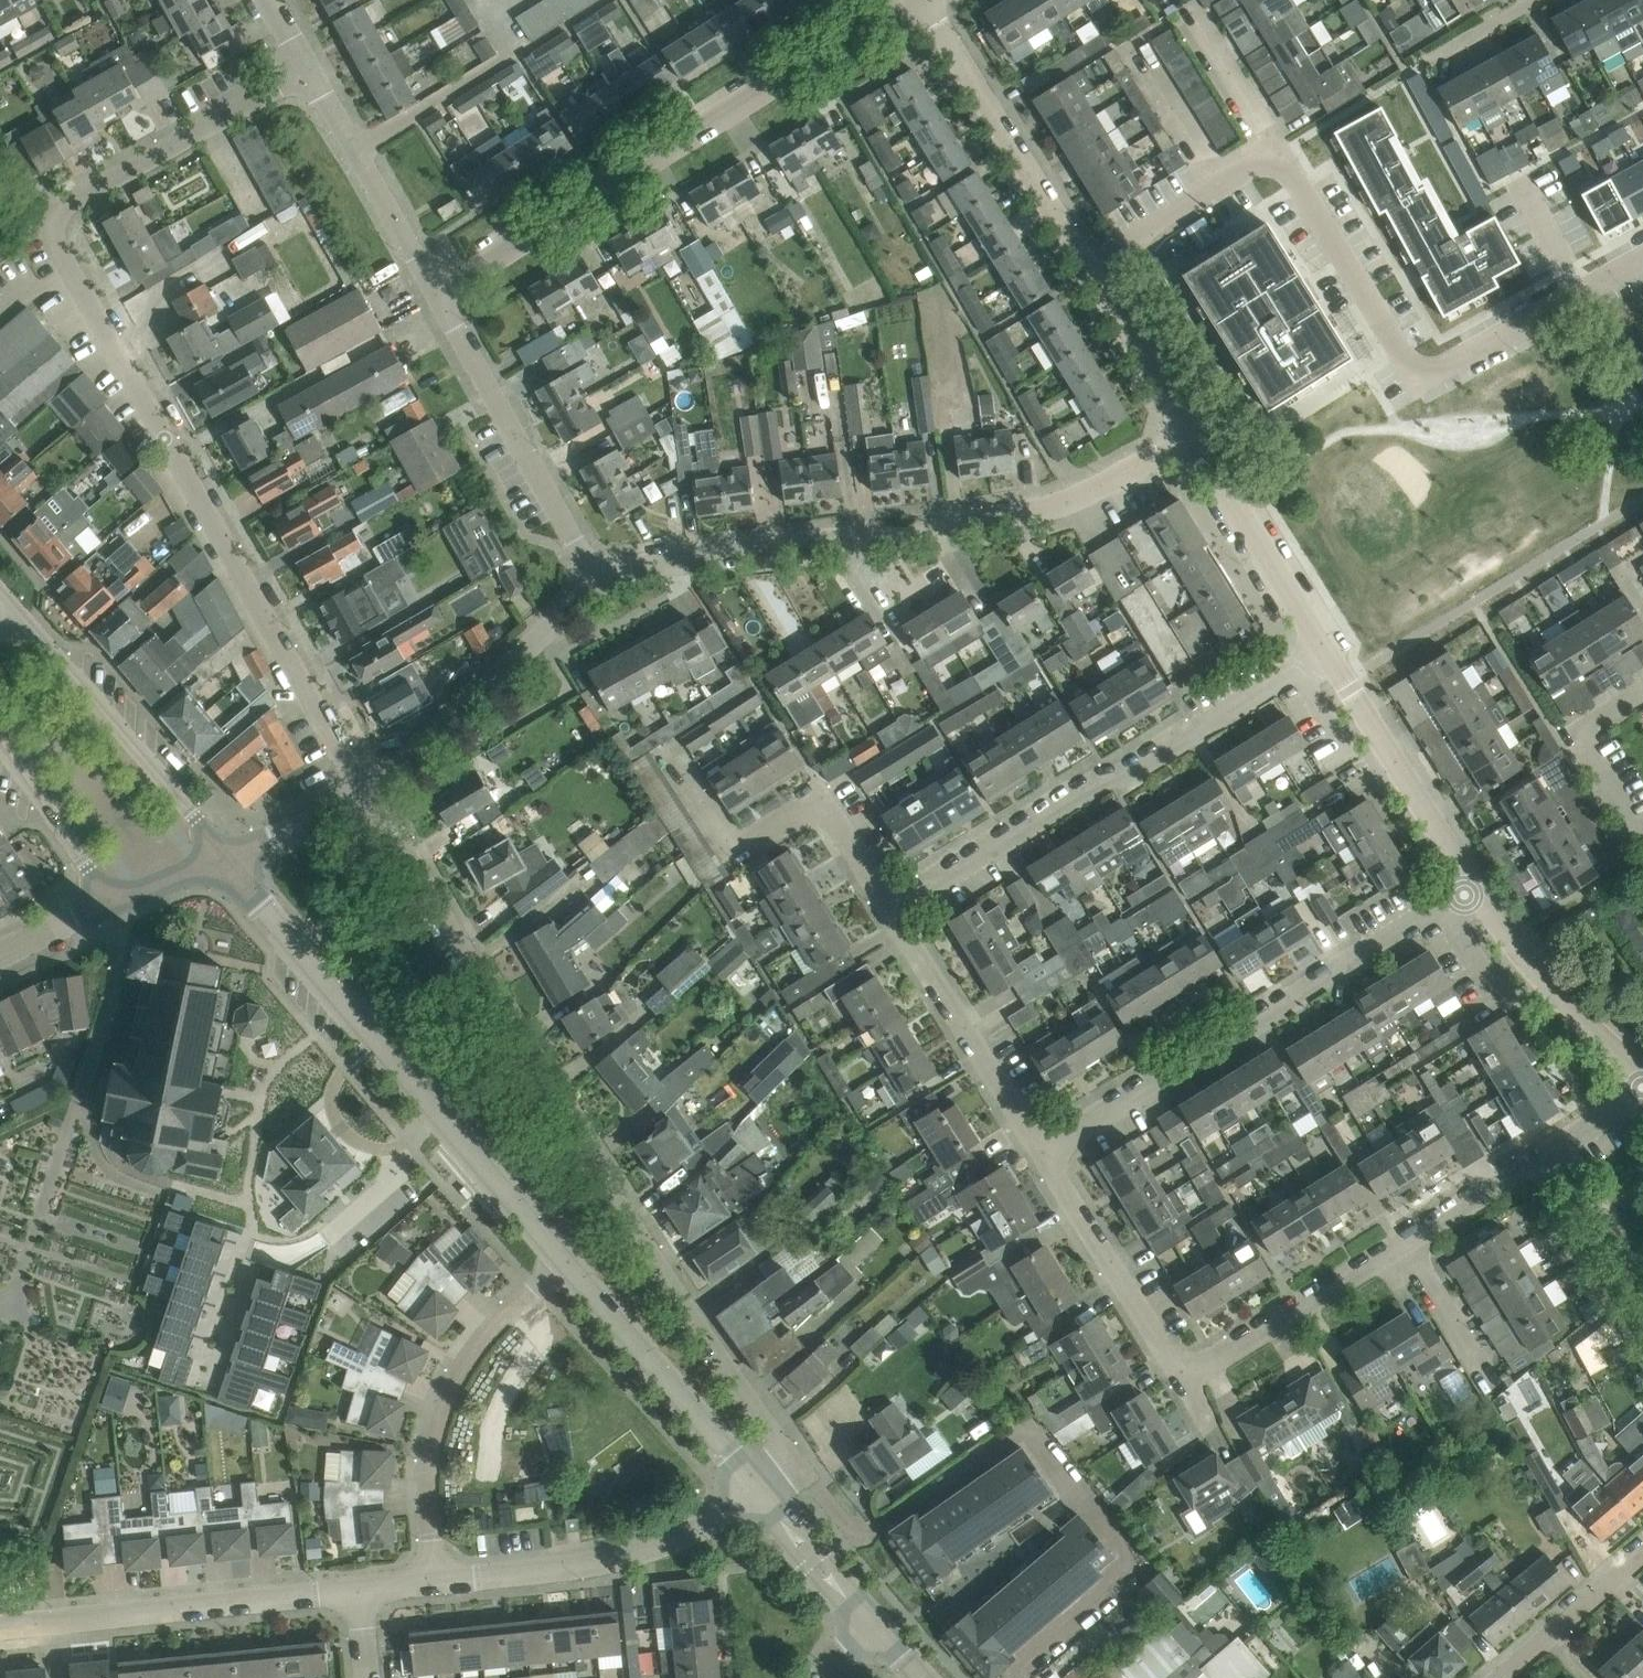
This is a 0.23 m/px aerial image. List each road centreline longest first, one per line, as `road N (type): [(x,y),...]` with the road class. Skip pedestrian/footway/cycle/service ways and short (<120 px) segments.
road 1 (residential): [(372,799),(43,211),(310,71)]
road 2 (residential): [(792,1454),(667,1279),(372,799)]
road 3 (residential): [(1013,1677),(1136,1561),(1028,1430),(858,1535),(792,1454)]
road 4 (residential): [(598,581),(640,566),(1041,508),(1129,473),(1190,433)]
road 5 (residential): [(435,293),(911,0)]
road 6 (residential): [(1642,260),(1420,383),(1272,145)]
road 7 (tertiary): [(564,1261),(224,859)]
road 8 (residential): [(889,910),(1097,779),(1129,772),(1326,651)]
road 9 (residential): [(1042,1152),(1474,885)]
road 10 (residential): [(430,1579),(431,1453),(451,1380),(564,1261)]
road 11 (residential): [(0,1631),(362,1592)]
road 12 (residential): [(430,1579),(625,1558),(716,1521),(757,1481)]
road 13 (residential): [(889,910),(821,800),(736,851),(670,751)]
road 14 (residential): [(598,581),(435,293)]
road 15 (tertiary): [(224,859),(20,613)]
road 16 (residential): [(1087,267),(919,0)]
road 17 (residential): [(372,799),(598,581)]
road 18 (tertiary): [(757,1481),(564,1261)]
road 19 (residential): [(1402,1248),(1642,1091)]
road 20 (residential): [(1042,1152),(889,910)]
road 21 (residential): [(1474,885),(1326,651)]
road 22 (residential): [(1182,1380),(1042,1152)]
road 23 (residential): [(1326,651),(1190,433)]
road 24 (residential): [(1182,1380),(1402,1248)]
road 25 (residential): [(435,293),(310,71)]
road 26 (residential): [(1642,1073),(1564,998),(1474,885)]
road 27 (residential): [(1087,267),(1272,145)]
road 28 (tertiary): [(0,731),(110,902)]
road 29 (residential): [(1190,433),(1087,267)]
road 30 (residential): [(1642,696),(1577,729),(1642,828)]
road 31 (tertiary): [(875,1626),(797,1541),(757,1481)]
road 32 (residential): [(1504,1677),(1642,1555)]
road 33 (residential): [(1402,1248),(1490,1385)]
road 34 (residential): [(224,859),(372,799)]
road 35 (residential): [(1272,145),(1190,11)]
road 36 (residential): [(1425,61),(1535,0)]
road 37 (tertiary): [(110,902),(224,859)]
road 38 (residential): [(0,952),(110,902)]

